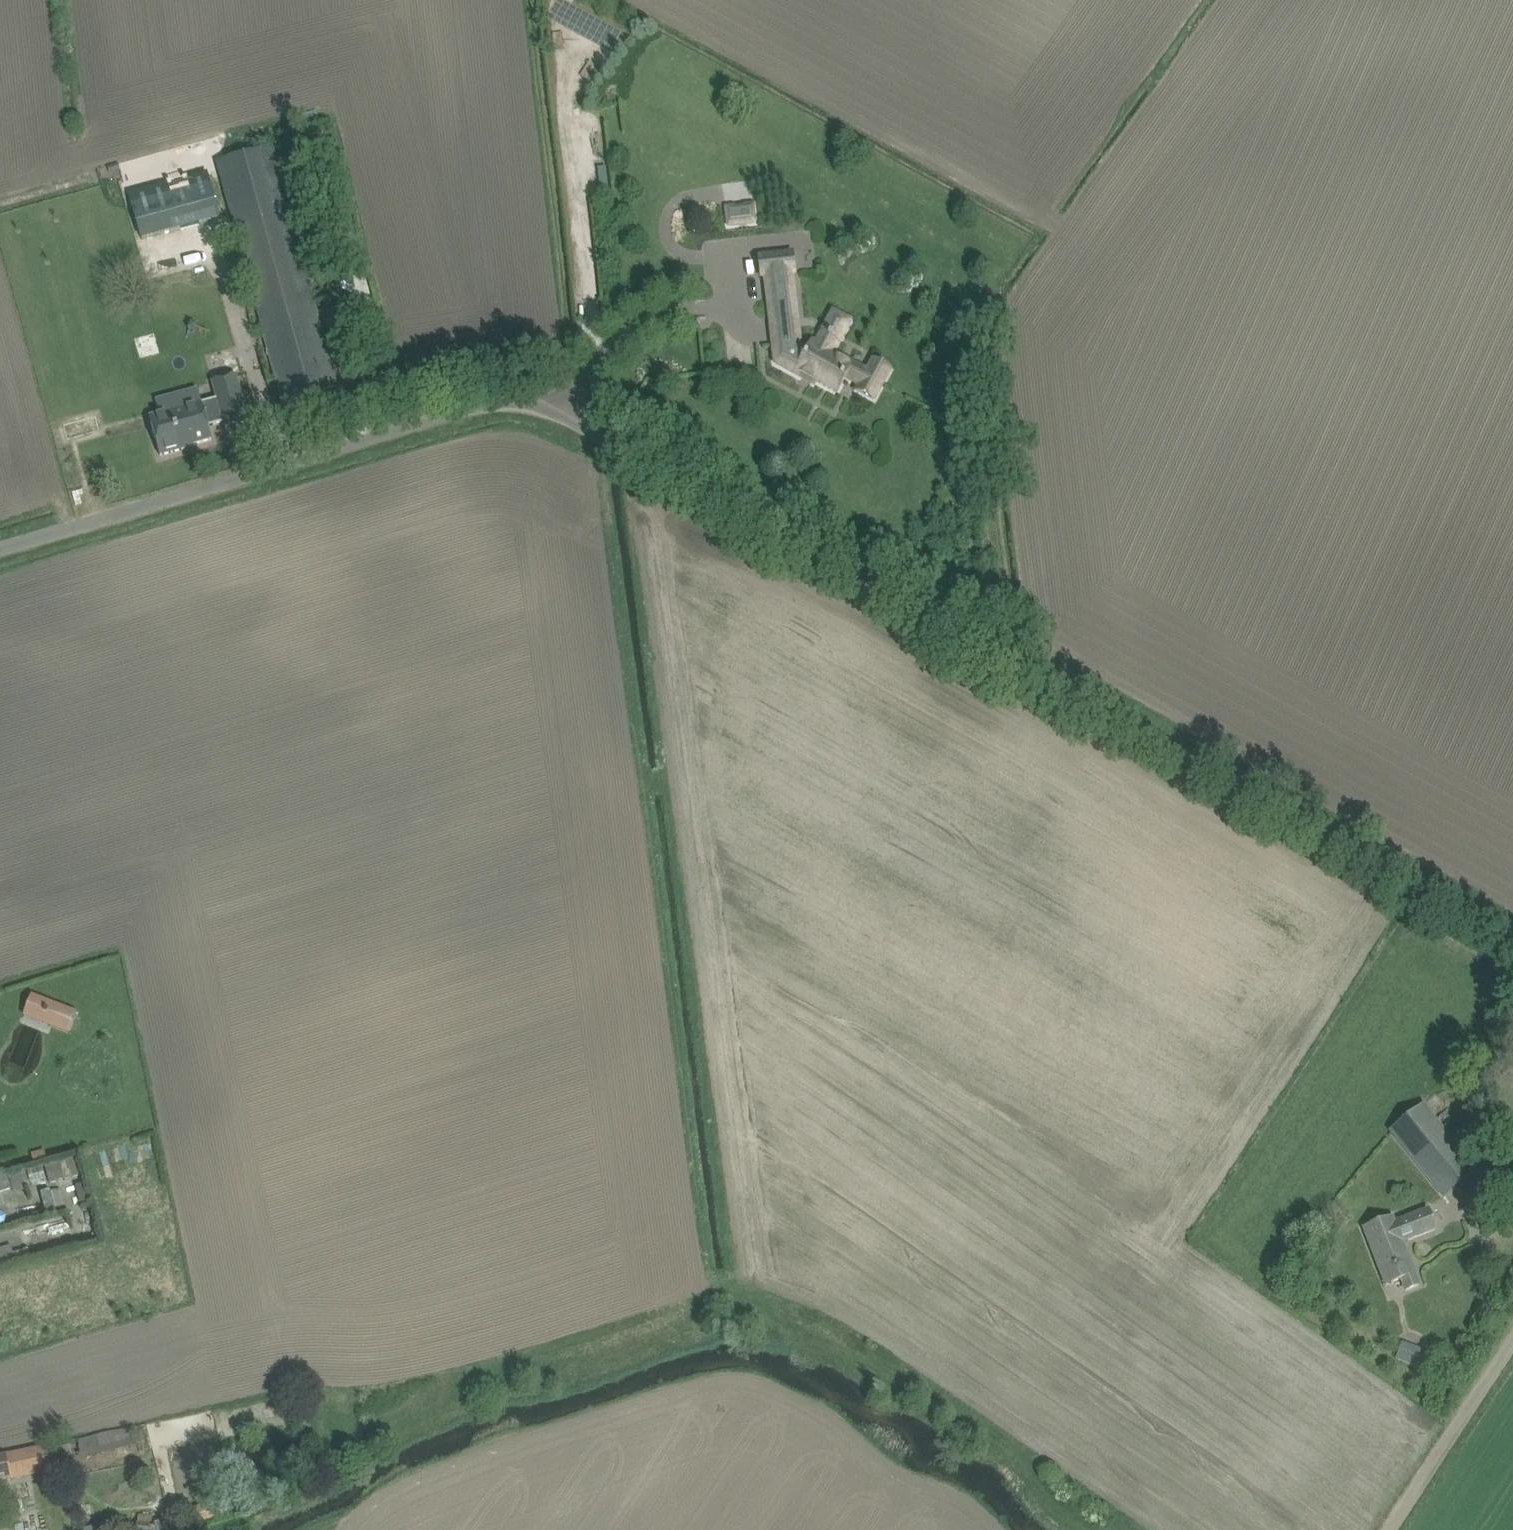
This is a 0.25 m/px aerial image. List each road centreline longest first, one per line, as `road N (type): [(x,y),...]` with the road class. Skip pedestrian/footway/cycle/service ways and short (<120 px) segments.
road 1 (unclassified): [(0,552),(500,401),(527,401),(1512,939)]
road 2 (track): [(1387,1529),(1512,1337)]

